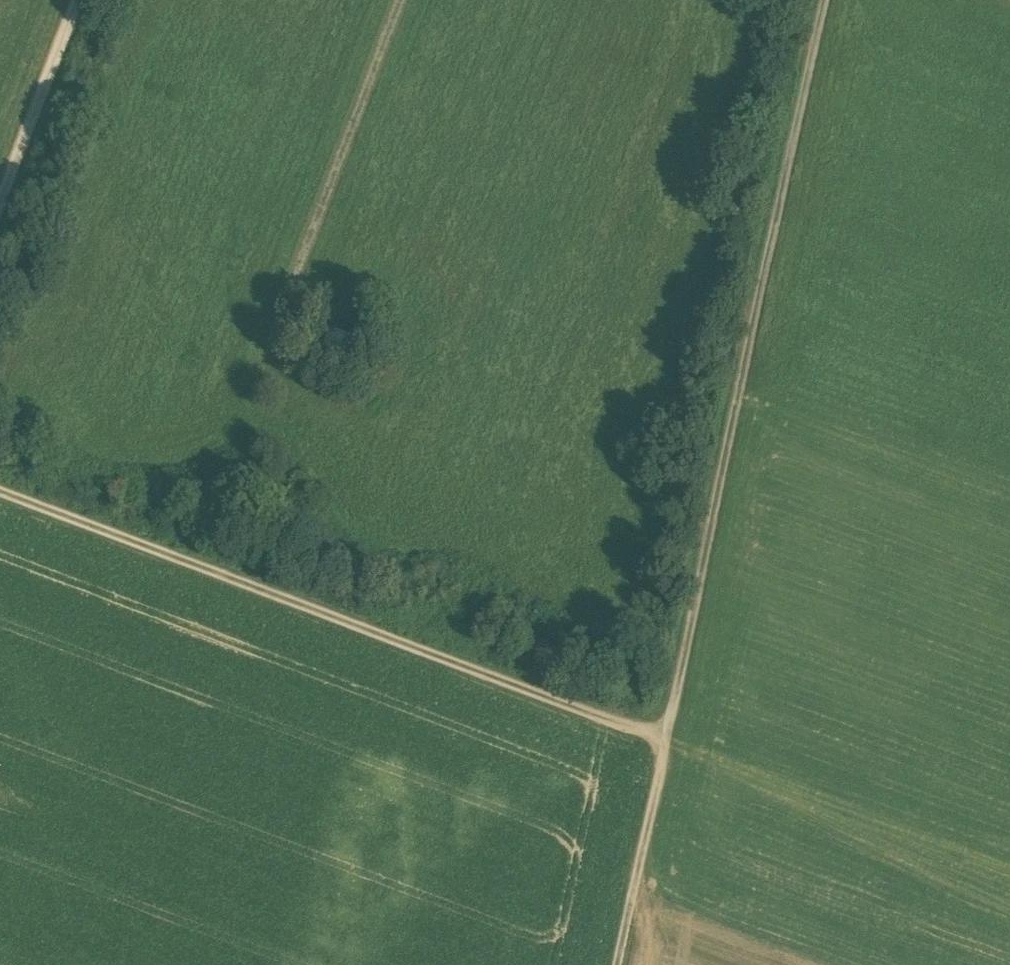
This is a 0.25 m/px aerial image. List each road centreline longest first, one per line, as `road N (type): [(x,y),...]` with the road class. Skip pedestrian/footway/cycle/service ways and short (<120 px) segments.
road 1 (track): [(825,0),(618,964)]
road 2 (track): [(0,488),(667,740)]
road 3 (track): [(75,0),(0,198)]

